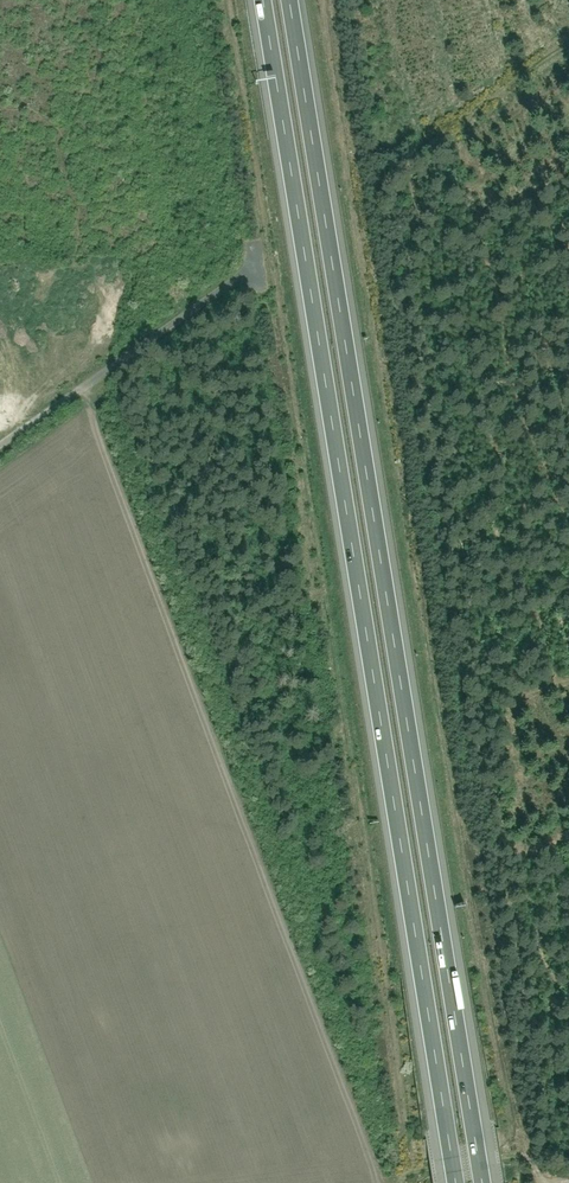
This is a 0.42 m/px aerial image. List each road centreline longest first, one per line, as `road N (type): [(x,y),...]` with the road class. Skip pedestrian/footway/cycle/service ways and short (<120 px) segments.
road 1 (motorway): [(484,1182),(289,0)]
road 2 (motorway): [(263,0),(456,1182)]
road 3 (unclassified): [(0,446),(253,269)]
road 4 (track): [(420,144),(568,38)]
road 5 (track): [(409,1182),(418,1171),(503,1154),(522,1158),(545,1182)]

